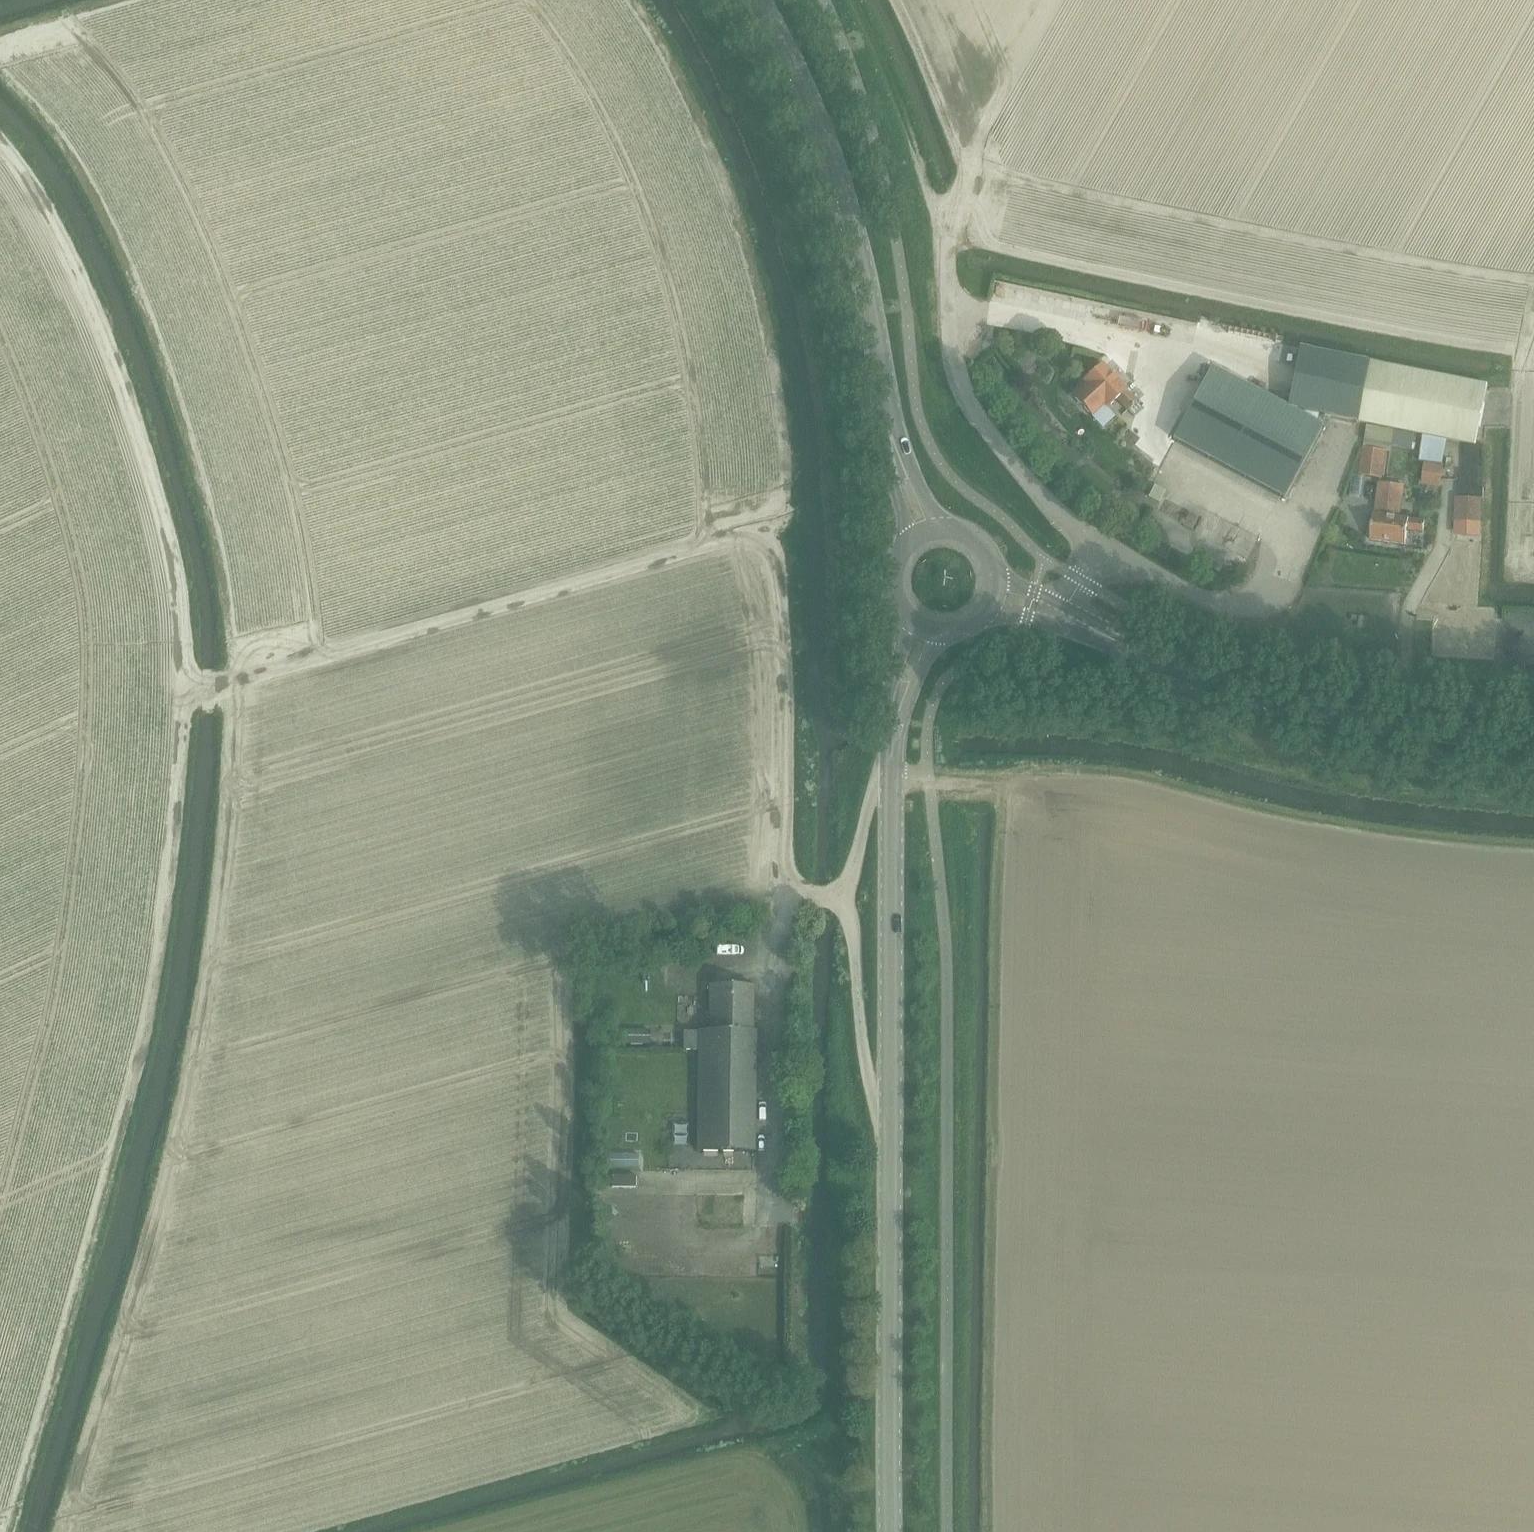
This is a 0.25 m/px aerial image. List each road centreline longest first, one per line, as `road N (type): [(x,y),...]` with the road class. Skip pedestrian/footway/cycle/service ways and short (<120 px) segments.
road 1 (secondary): [(890,1531),(892,747)]
road 2 (tertiary): [(1063,616),(1277,700),(1389,725),(1533,739)]
road 3 (secondary): [(893,444),(859,250),(803,91),(756,0)]
road 4 (track): [(852,0),(943,236),(950,311)]
road 5 (secondary): [(912,621),(891,680),(892,747)]
road 6 (secondary): [(892,747),(941,633)]

